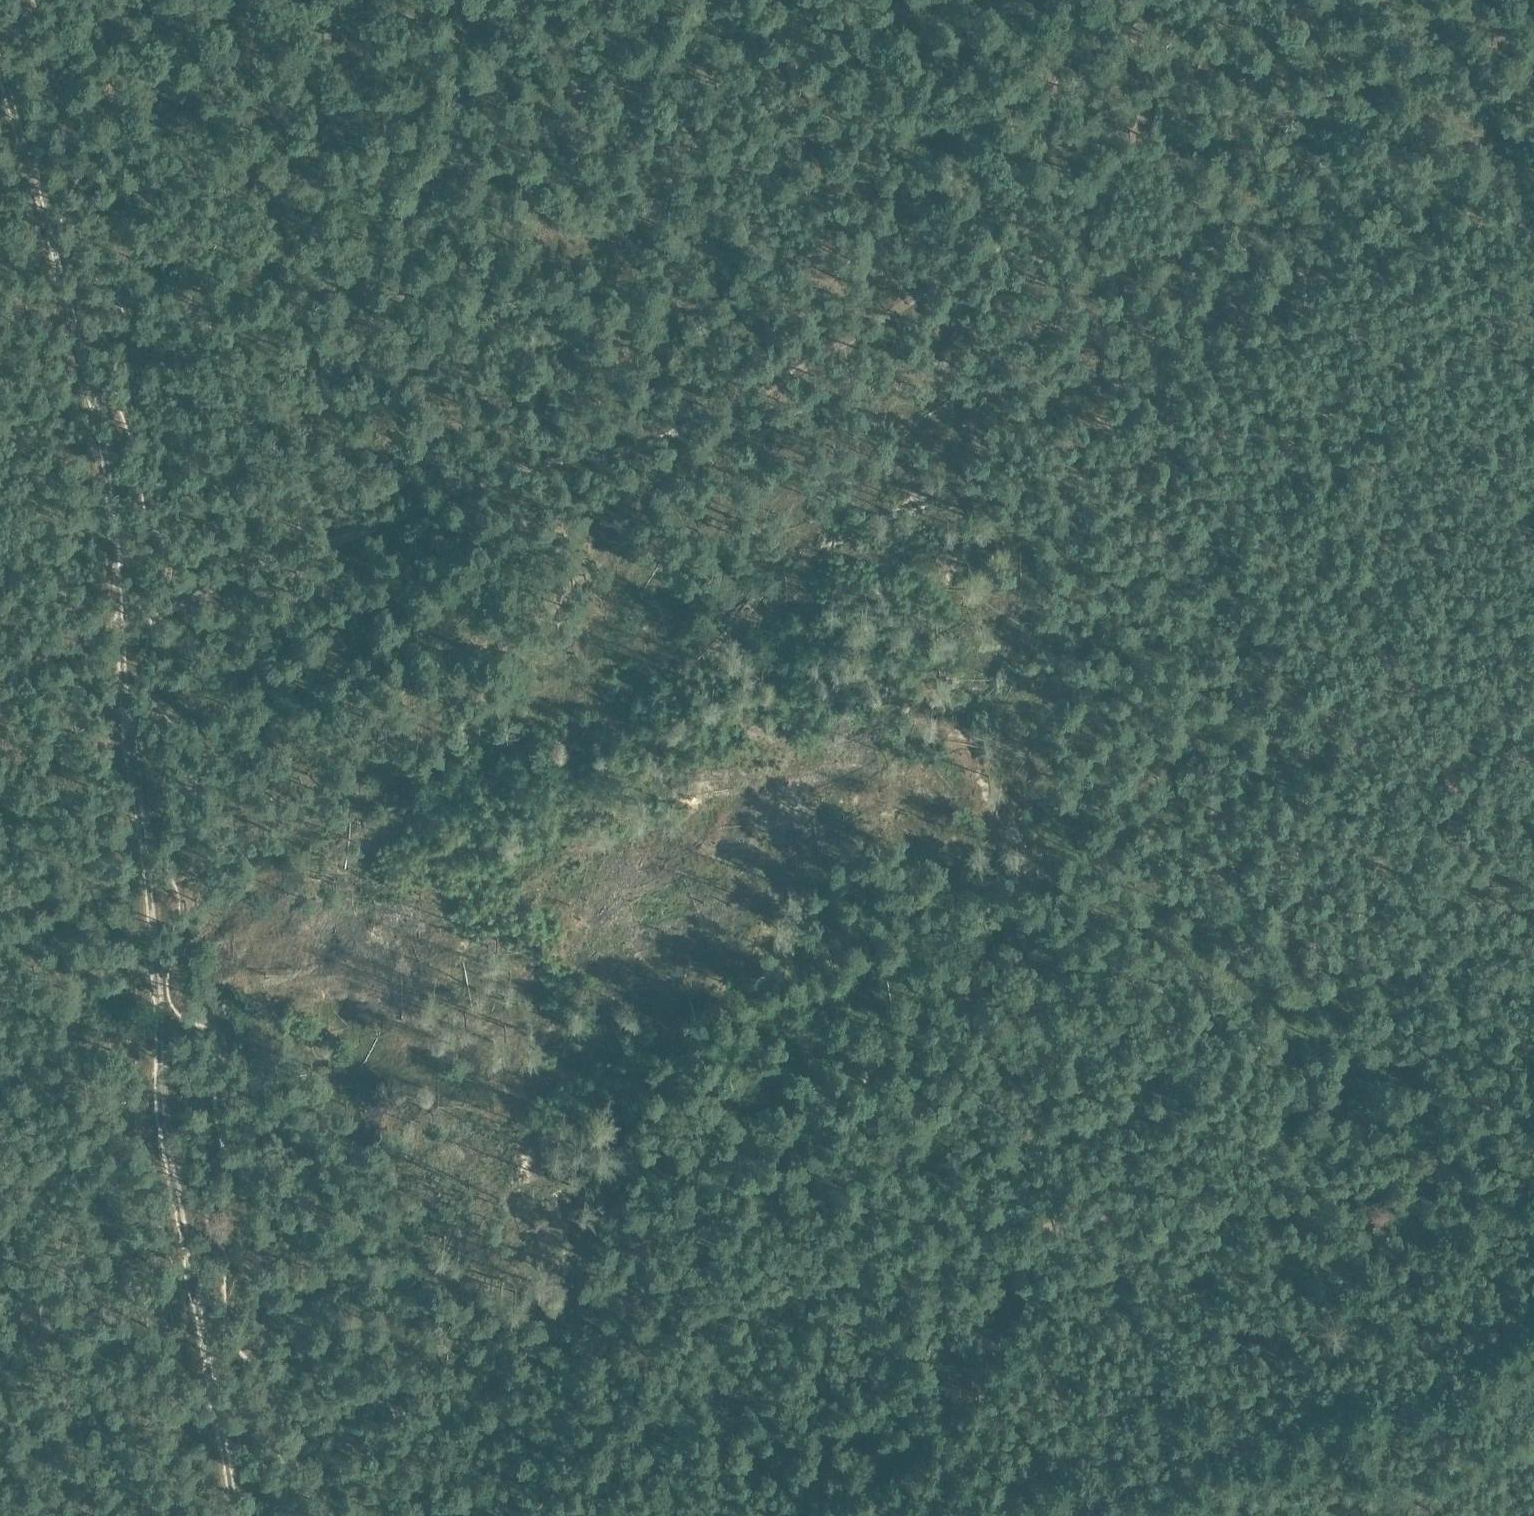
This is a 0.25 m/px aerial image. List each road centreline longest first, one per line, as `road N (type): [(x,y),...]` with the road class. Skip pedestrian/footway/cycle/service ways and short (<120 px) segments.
road 1 (track): [(0,67),(101,459),(153,931),(165,1124),(231,1515)]

